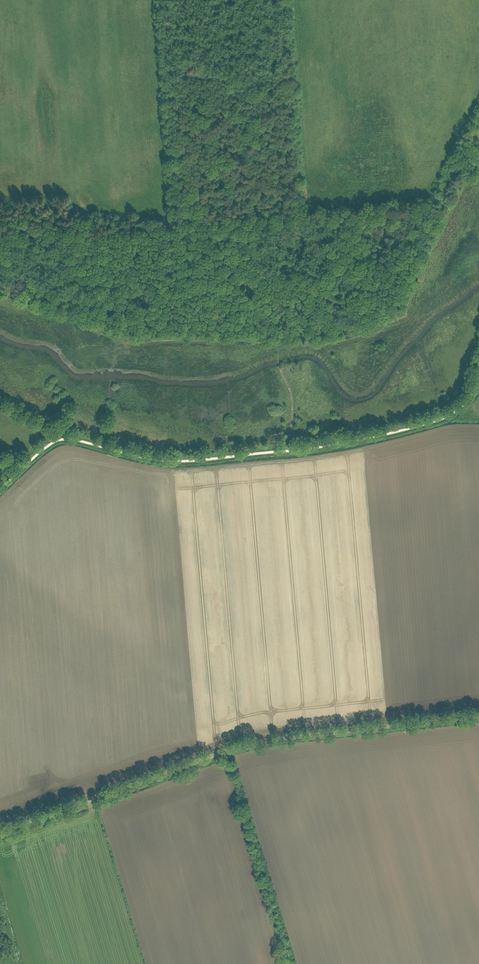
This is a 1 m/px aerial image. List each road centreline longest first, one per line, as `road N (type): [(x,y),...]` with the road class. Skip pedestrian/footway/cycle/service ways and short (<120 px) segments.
road 1 (unclassified): [(0,831),(261,741),(478,718)]

